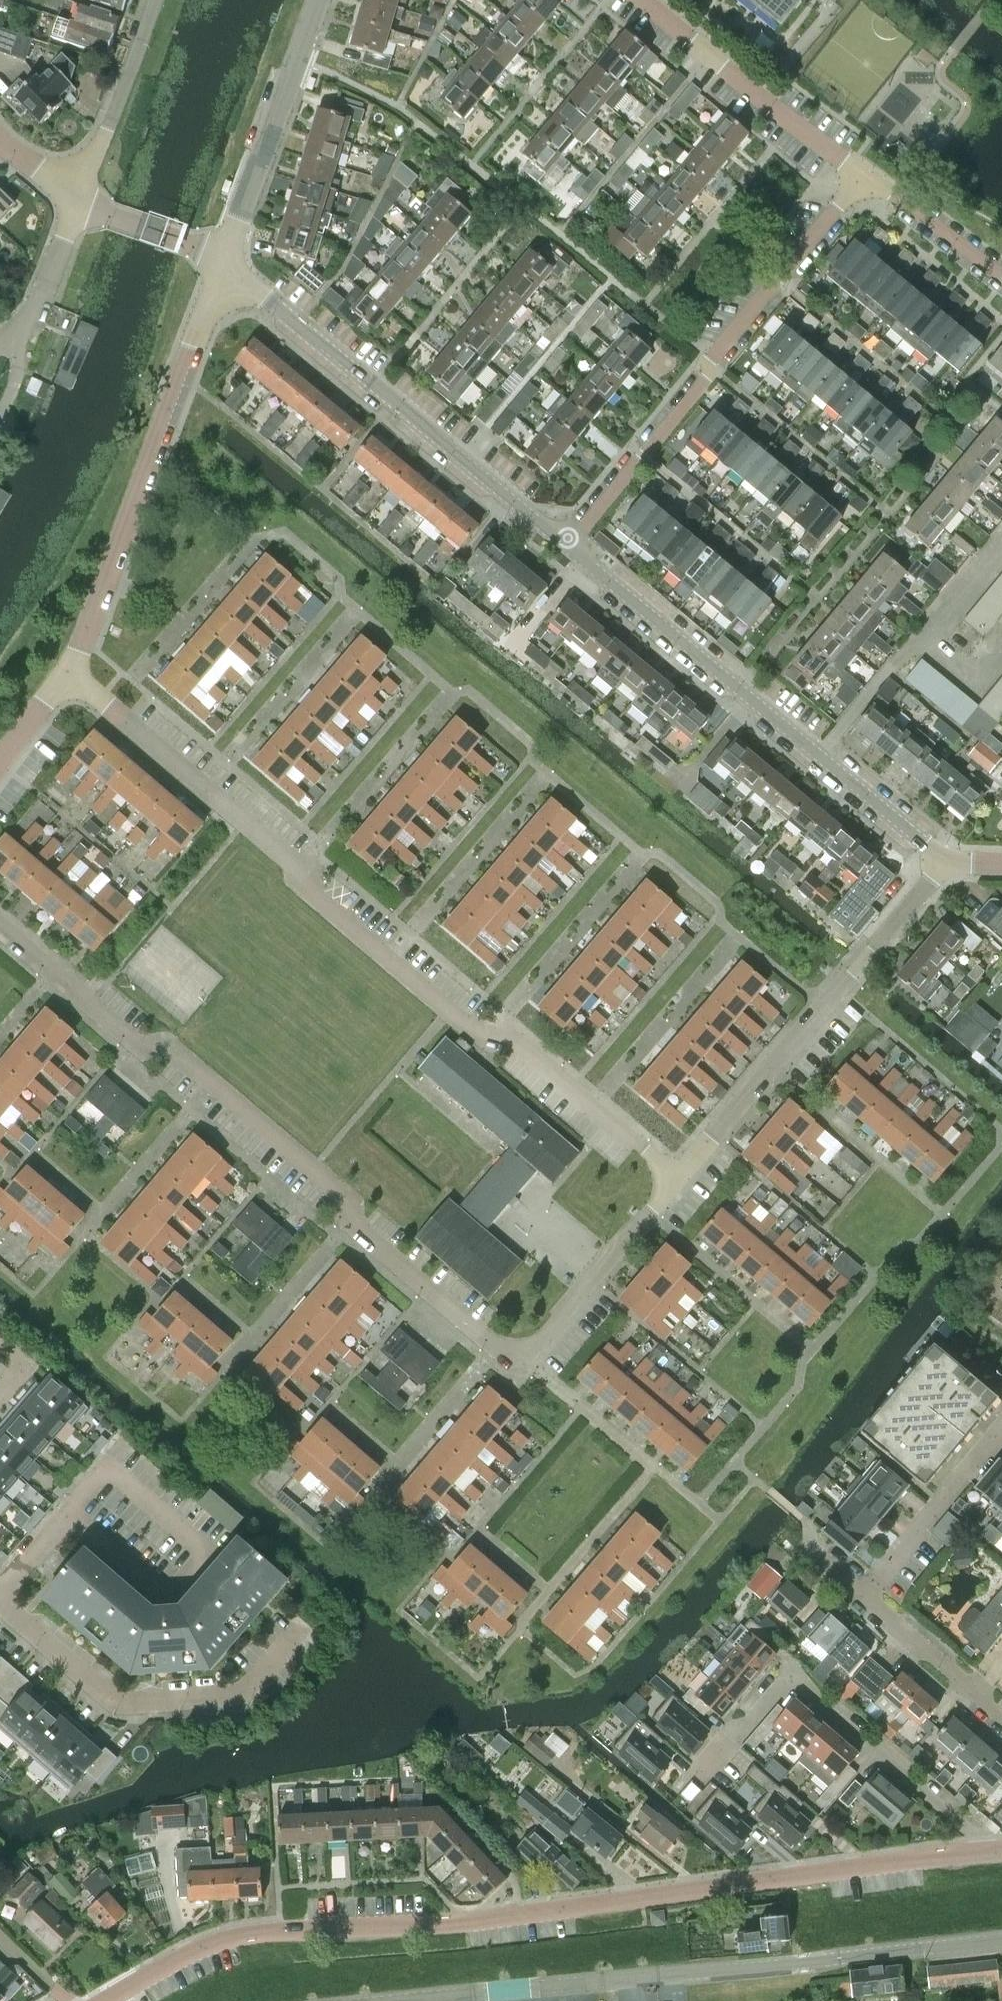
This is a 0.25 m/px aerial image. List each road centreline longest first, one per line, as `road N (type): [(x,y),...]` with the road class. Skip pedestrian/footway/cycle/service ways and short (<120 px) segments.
road 1 (residential): [(102,2000),(188,1951),(273,1928),(424,1926),(983,1851)]
road 2 (residential): [(678,1178),(592,1108),(449,1011),(312,894),(300,869),(67,679)]
road 3 (residential): [(510,1355),(350,1223),(348,1201),(168,1047),(143,1049),(0,926)]
road 4 (tertiary): [(373,2000),(1001,1938)]
road 5 (residential): [(863,177),(571,542)]
road 6 (unclassified): [(67,679),(224,261)]
road 7 (residential): [(571,542),(224,261)]
road 8 (residential): [(678,1178),(945,861)]
road 9 (unclassified): [(983,1851),(964,1823),(818,1704),(793,1671),(707,1768)]
road 10 (residential): [(0,1602),(114,1704),(245,1694),(302,1629)]
road 11 (residential): [(819,755),(571,542)]
road 12 (residential): [(1001,1719),(814,1549),(801,1521)]
road 13 (residential): [(863,177),(647,0)]
road 14 (residential): [(224,261),(321,0)]
road 15 (residential): [(510,1355),(537,1345),(678,1178)]
road 16 (residential): [(80,200),(156,0)]
road 17 (residential): [(1001,1429),(875,1583)]
road 18 (residential): [(1001,276),(863,177)]
road 19 (residential): [(945,861),(819,755)]
road 20 (unclassified): [(224,261),(80,200)]
road 21 (residential): [(819,755),(922,638)]
road 22 (unclassified): [(25,325),(80,200)]
road 23 (residential): [(922,638),(1001,539)]

